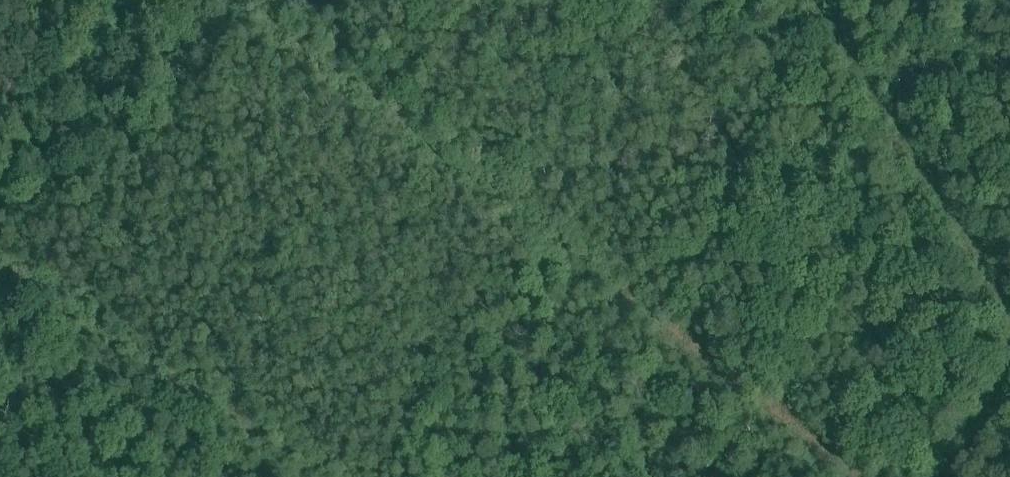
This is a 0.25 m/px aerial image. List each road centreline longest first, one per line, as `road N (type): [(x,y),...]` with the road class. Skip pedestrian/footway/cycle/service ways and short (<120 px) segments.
road 1 (track): [(1009,350),(783,0)]
road 2 (track): [(0,273),(327,476)]
road 3 (track): [(934,476),(1009,354)]

